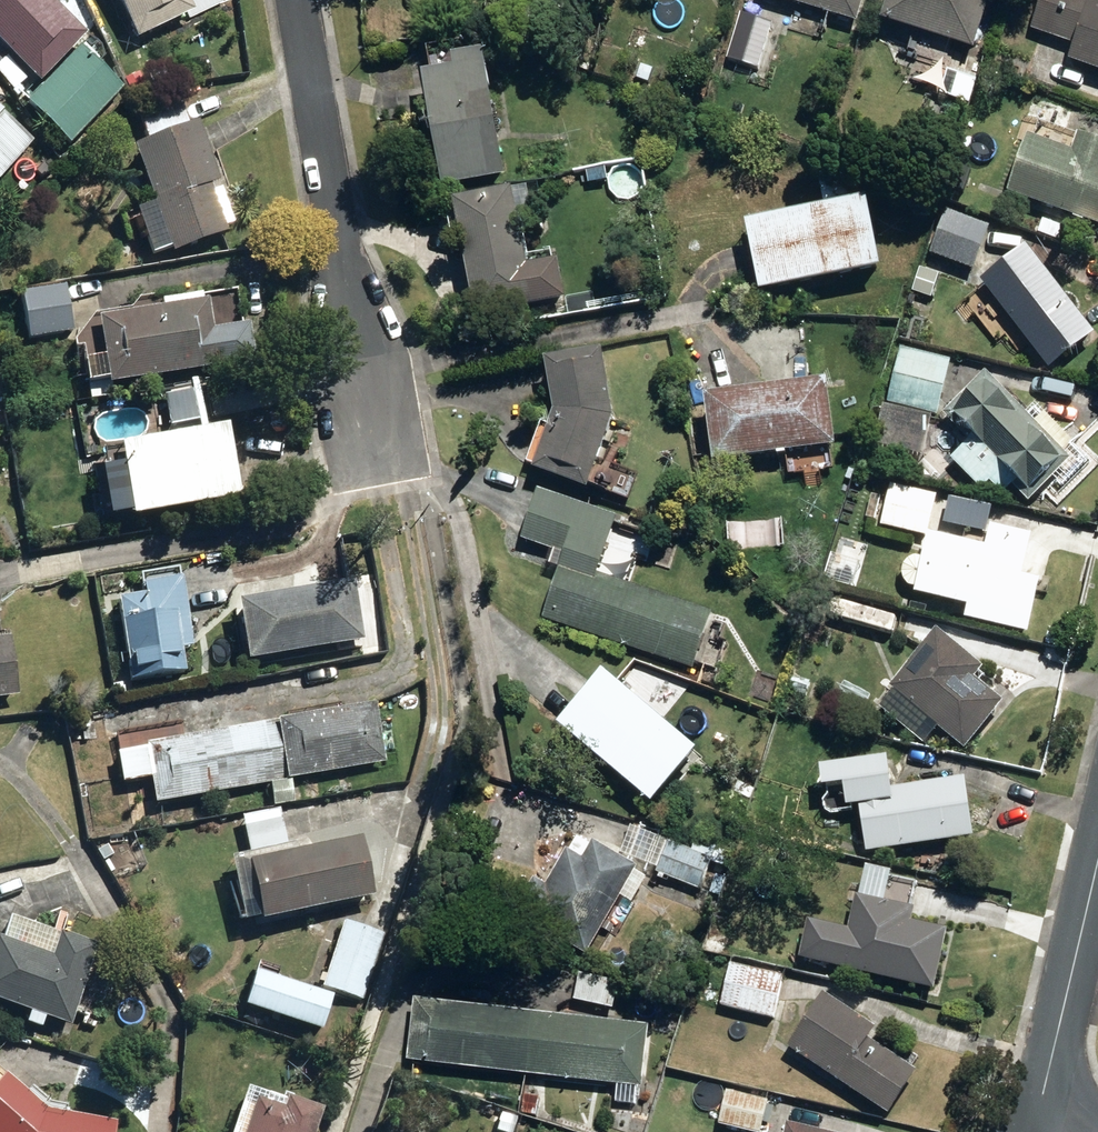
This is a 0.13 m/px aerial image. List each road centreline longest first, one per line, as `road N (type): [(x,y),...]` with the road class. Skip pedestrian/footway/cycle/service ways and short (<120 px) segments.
road 1 (residential): [(382,457),(293,0)]
road 2 (residential): [(1034,1128),(1097,868)]

